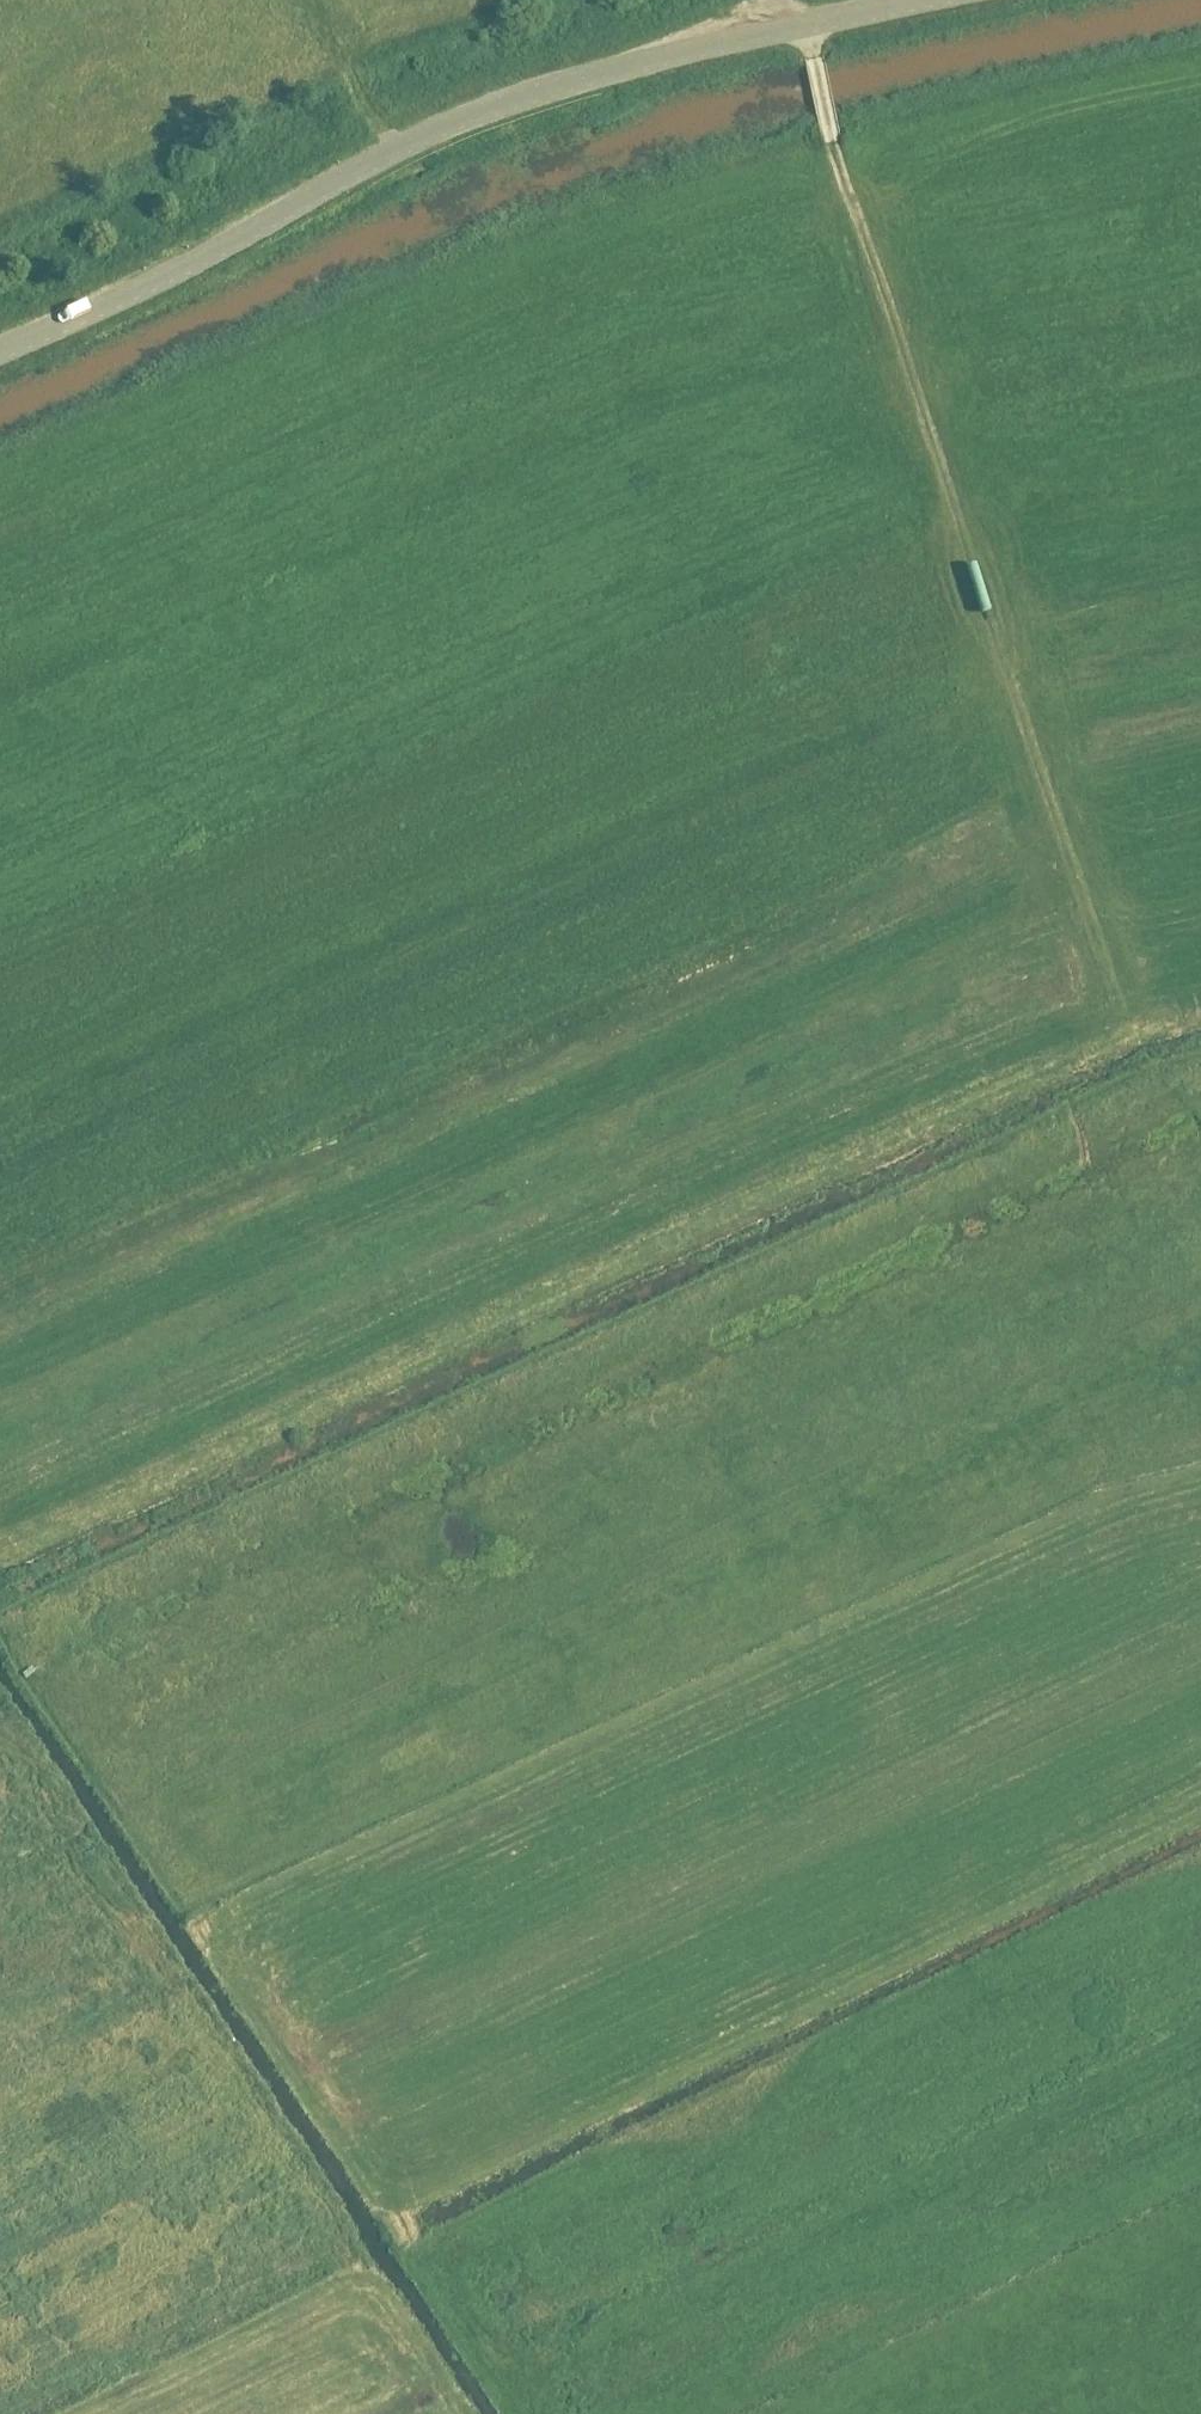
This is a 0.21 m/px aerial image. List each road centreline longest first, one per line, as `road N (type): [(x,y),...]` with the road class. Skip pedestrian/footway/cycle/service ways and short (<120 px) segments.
road 1 (unclassified): [(0,355),(463,121),(569,85),(959,0)]
road 2 (track): [(795,35),(990,622)]

